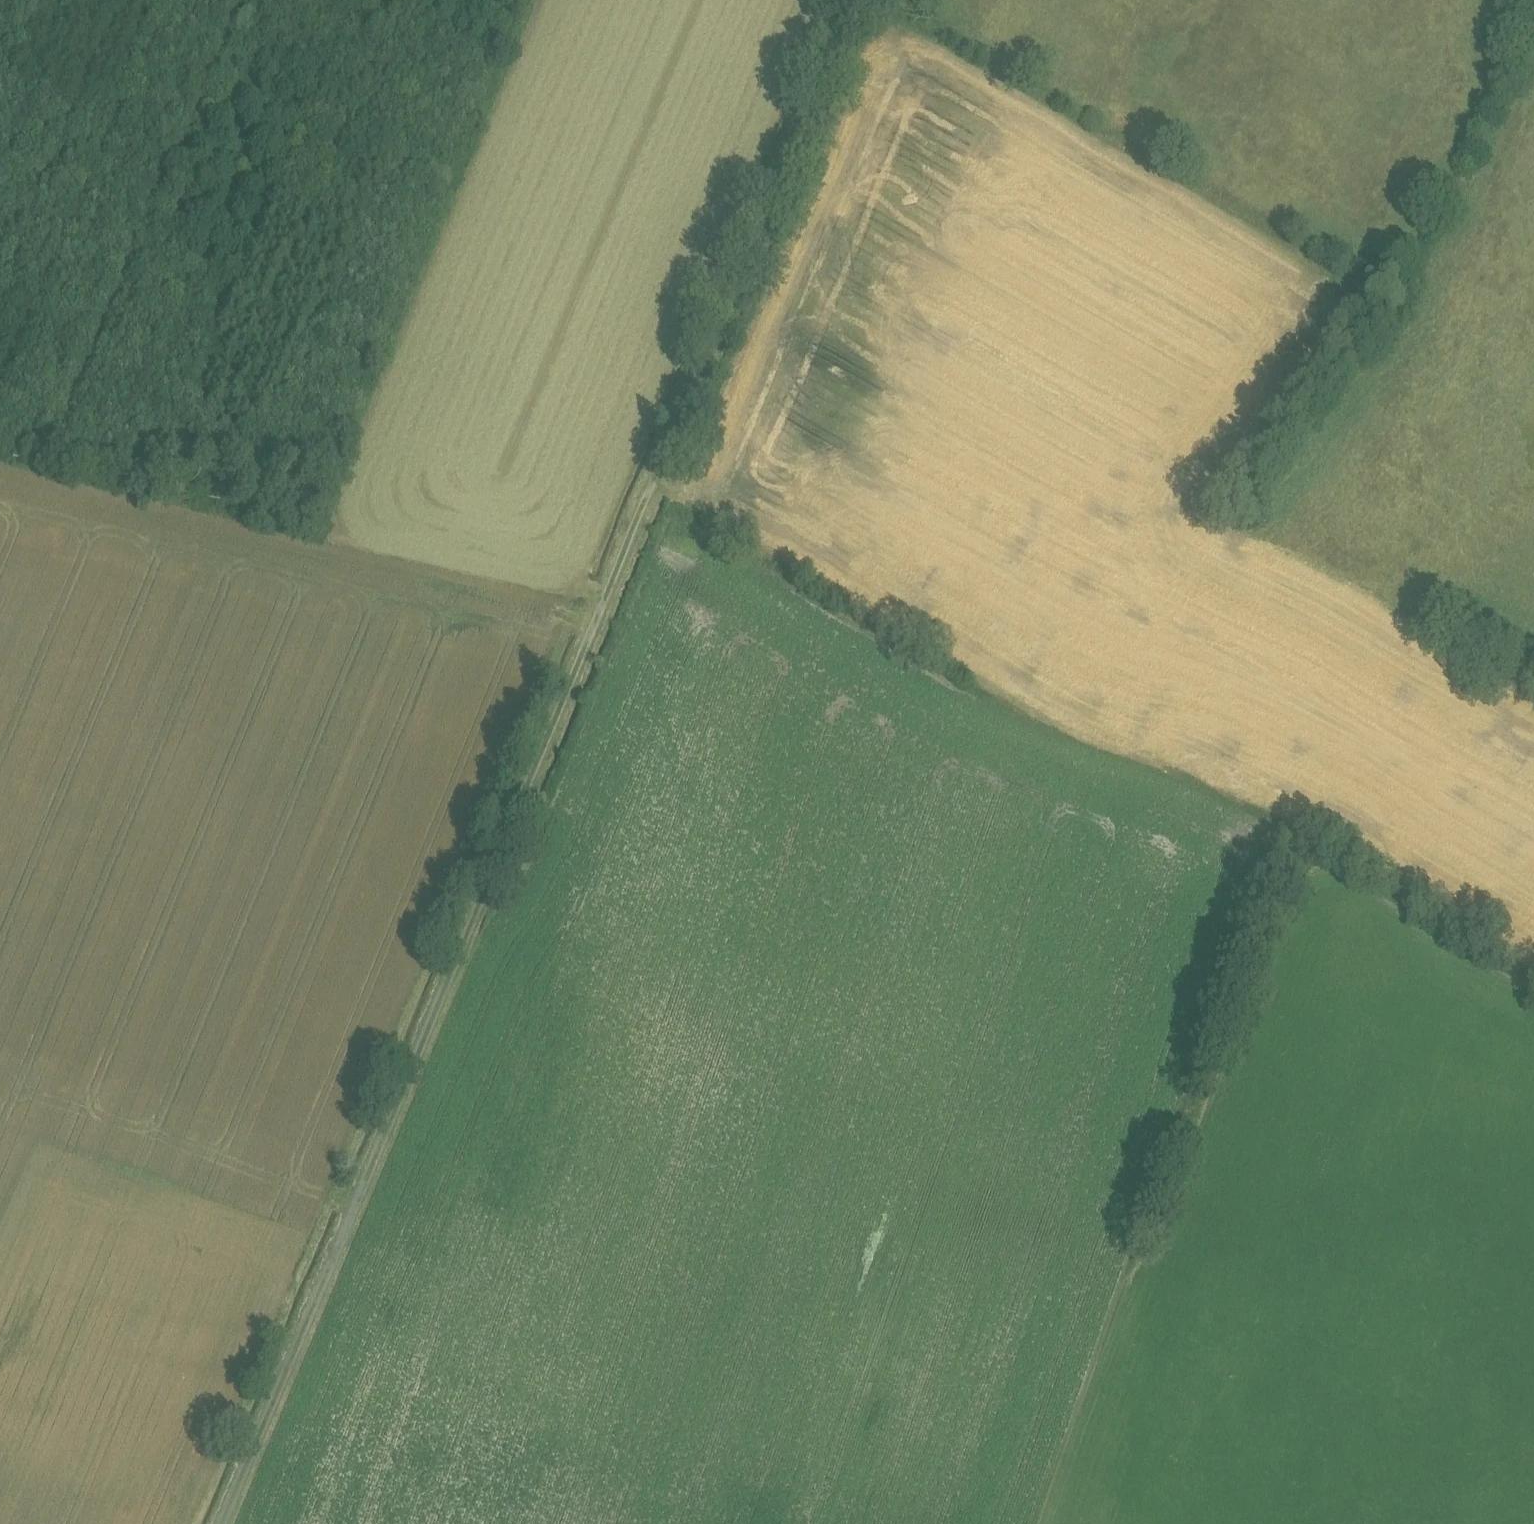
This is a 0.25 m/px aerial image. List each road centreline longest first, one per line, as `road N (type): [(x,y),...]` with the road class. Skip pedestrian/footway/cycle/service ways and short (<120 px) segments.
road 1 (track): [(855,0),(221,1523)]

